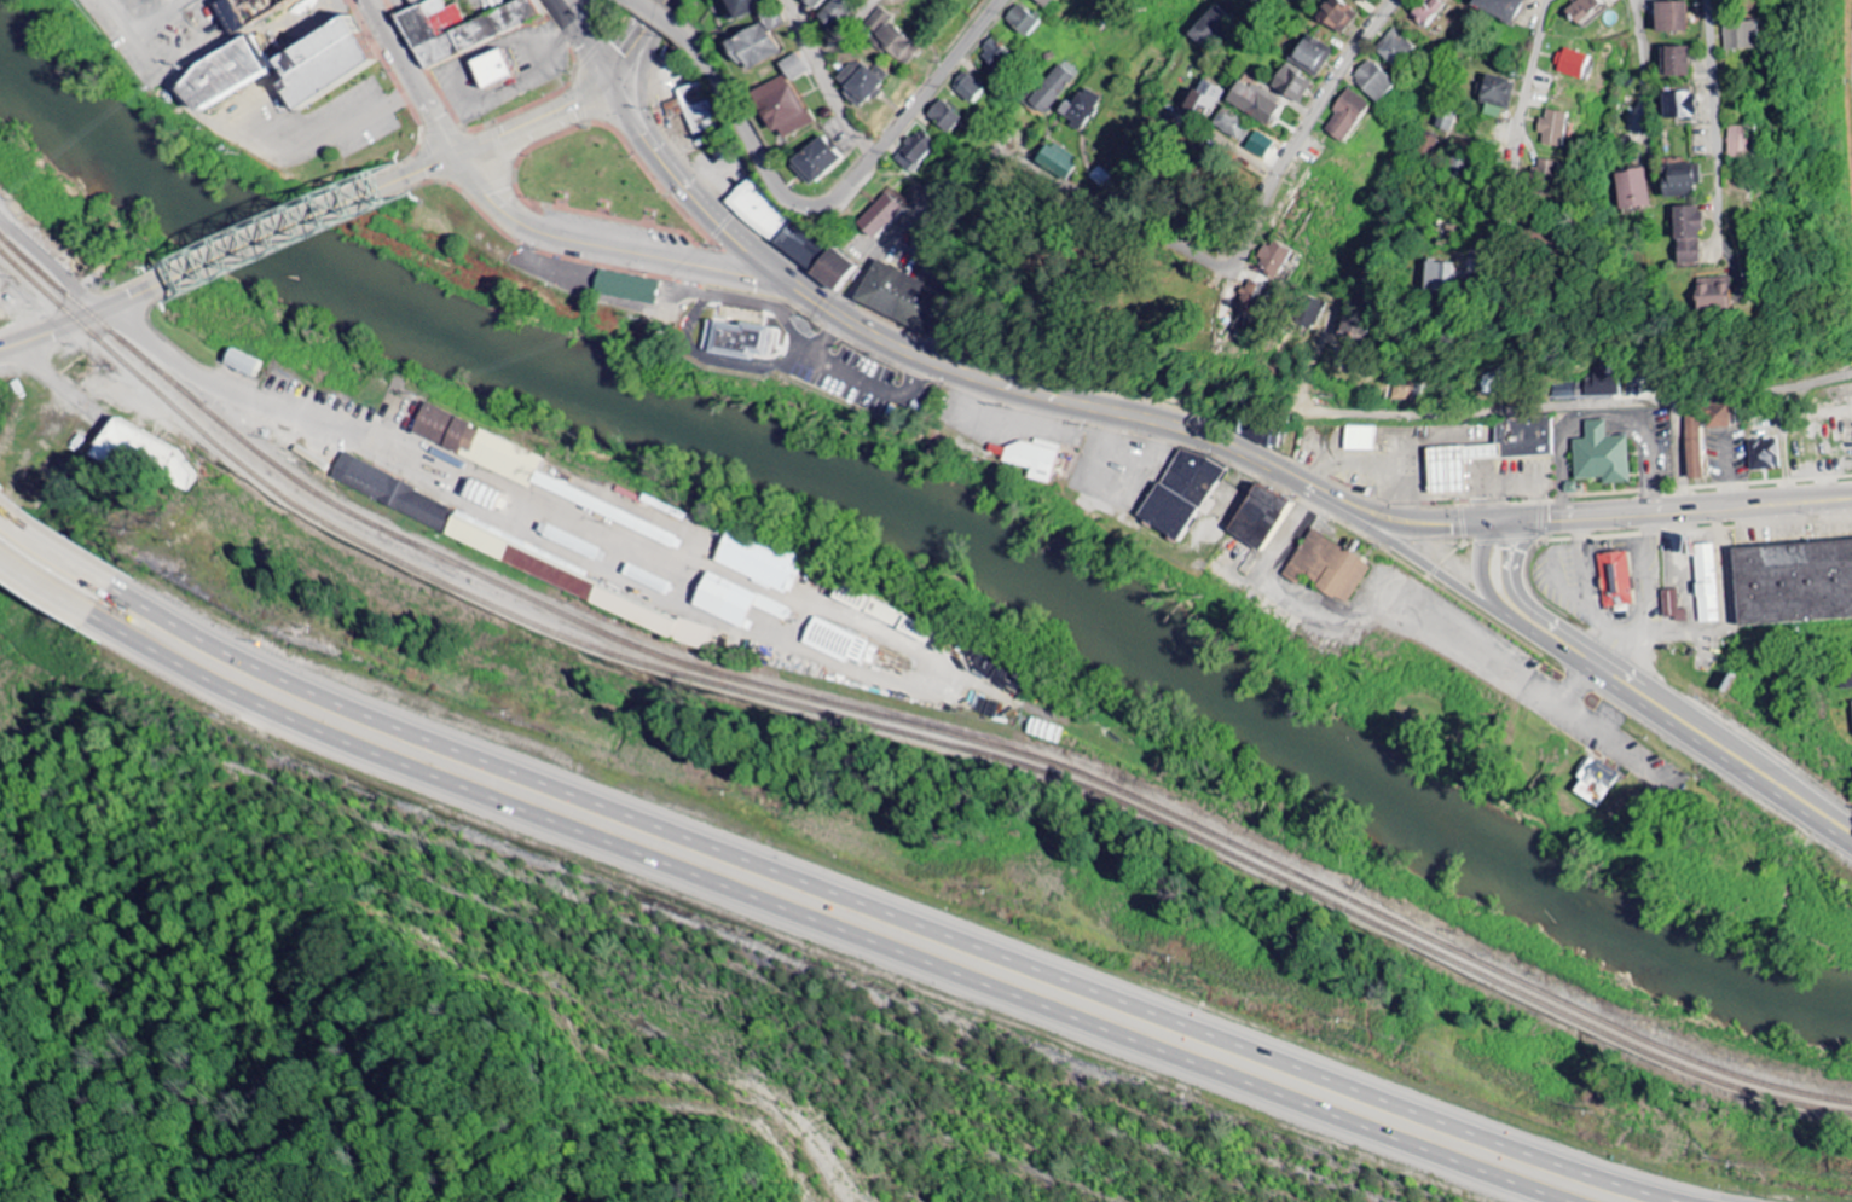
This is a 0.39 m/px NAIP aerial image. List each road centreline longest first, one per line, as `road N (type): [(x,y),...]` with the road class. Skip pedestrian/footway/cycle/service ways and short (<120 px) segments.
road 1 (trunk): [(1703,1201),(1520,1146),(458,747),(271,669),(120,586)]
road 2 (trunk): [(100,614),(196,678),(404,768),(1560,1201)]
road 3 (residential): [(843,314),(920,213),(1000,152),(1031,161),(1213,265),(1234,265),(1272,178),(1397,0)]
road 4 (residential): [(1070,402),(1437,414),(1734,396),(1851,374)]
road 5 (secondary): [(1345,510),(1213,440),(978,379),(843,314)]
road 6 (trunk): [(1851,834),(1515,620)]
road 7 (secondary): [(456,162),(532,228),(806,289)]
road 8 (secondary): [(1488,522),(1851,496)]
road 9 (secondary): [(806,289),(688,192),(607,86)]
road 10 (secondary): [(161,289),(415,179)]
road 11 (residential): [(691,47),(793,202),(812,209),(832,204),(868,169)]
road 12 (residential): [(1550,5),(1522,117),(1511,228)]
road 13 (residential): [(868,169),(1007,0)]
road 14 (residential): [(1694,0),(1711,210)]
road 15 (trunk): [(1345,510),(1515,620)]
road 16 (residential): [(780,0),(843,139),(868,169)]
road 17 (tertiary): [(360,0),(456,162)]
road 18 (secondary): [(0,351),(161,289)]
road 19 (secondary): [(456,162),(607,86)]
road 20 (trunk): [(120,586),(0,483)]
road 21 (secondary): [(1488,522),(1345,510)]
road 22 (residential): [(109,313),(7,223)]
road 23 (trunk): [(0,528),(100,614)]
road 24 (residential): [(1634,0),(1648,130)]

